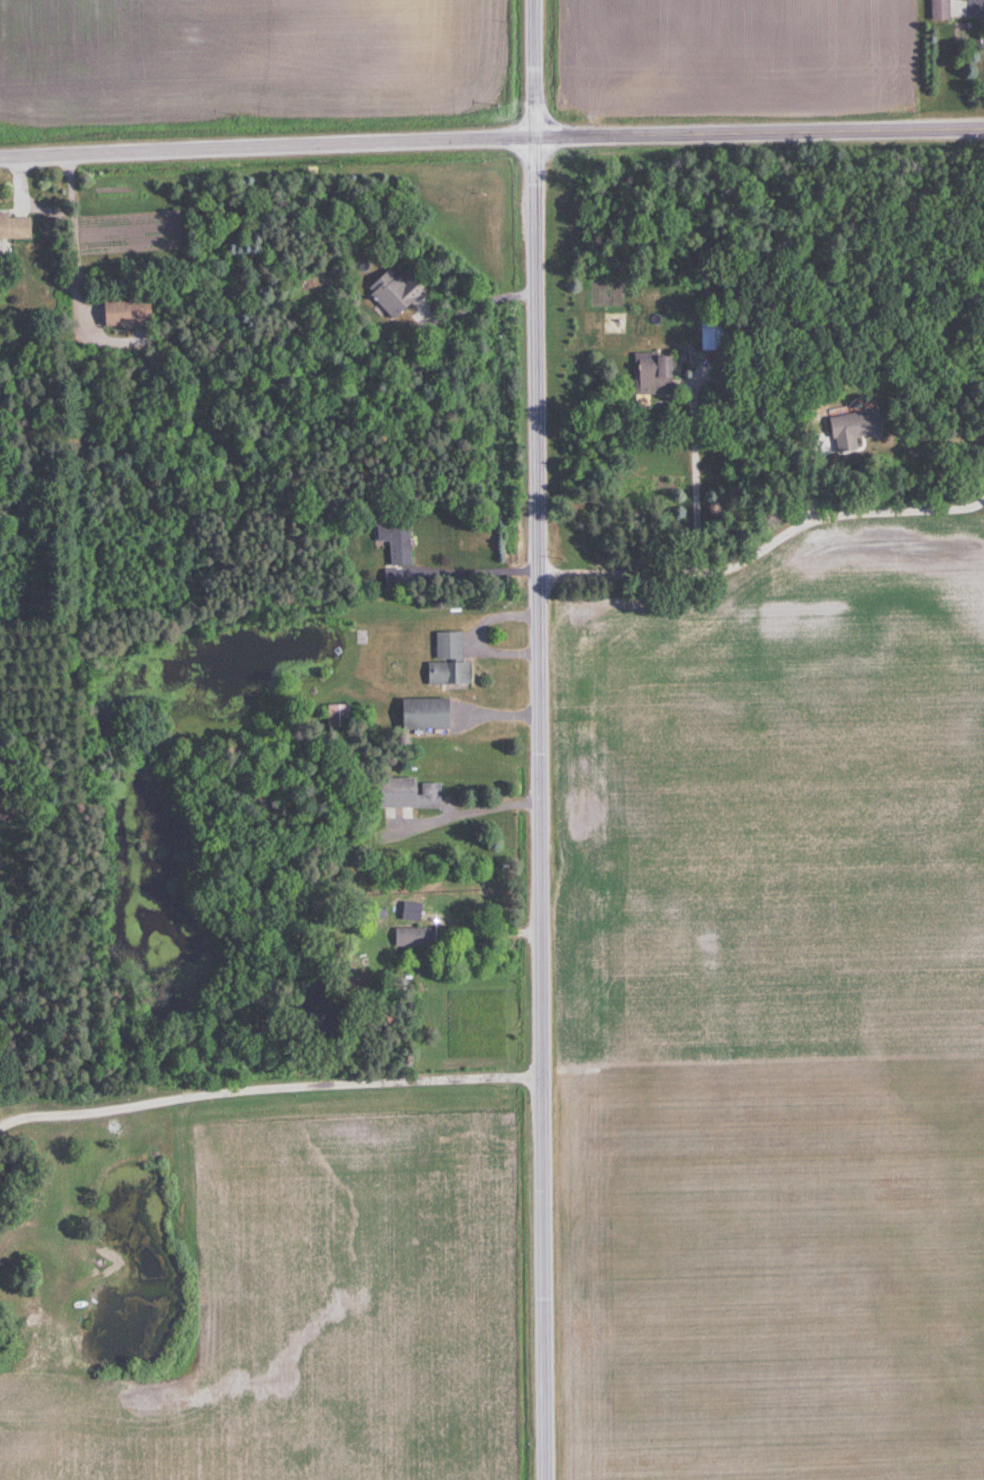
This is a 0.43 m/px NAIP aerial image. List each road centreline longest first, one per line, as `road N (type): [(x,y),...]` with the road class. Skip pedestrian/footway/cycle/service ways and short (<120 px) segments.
road 1 (tertiary): [(545,1479),(534,0)]
road 2 (tertiary): [(0,160),(535,137),(983,129)]

